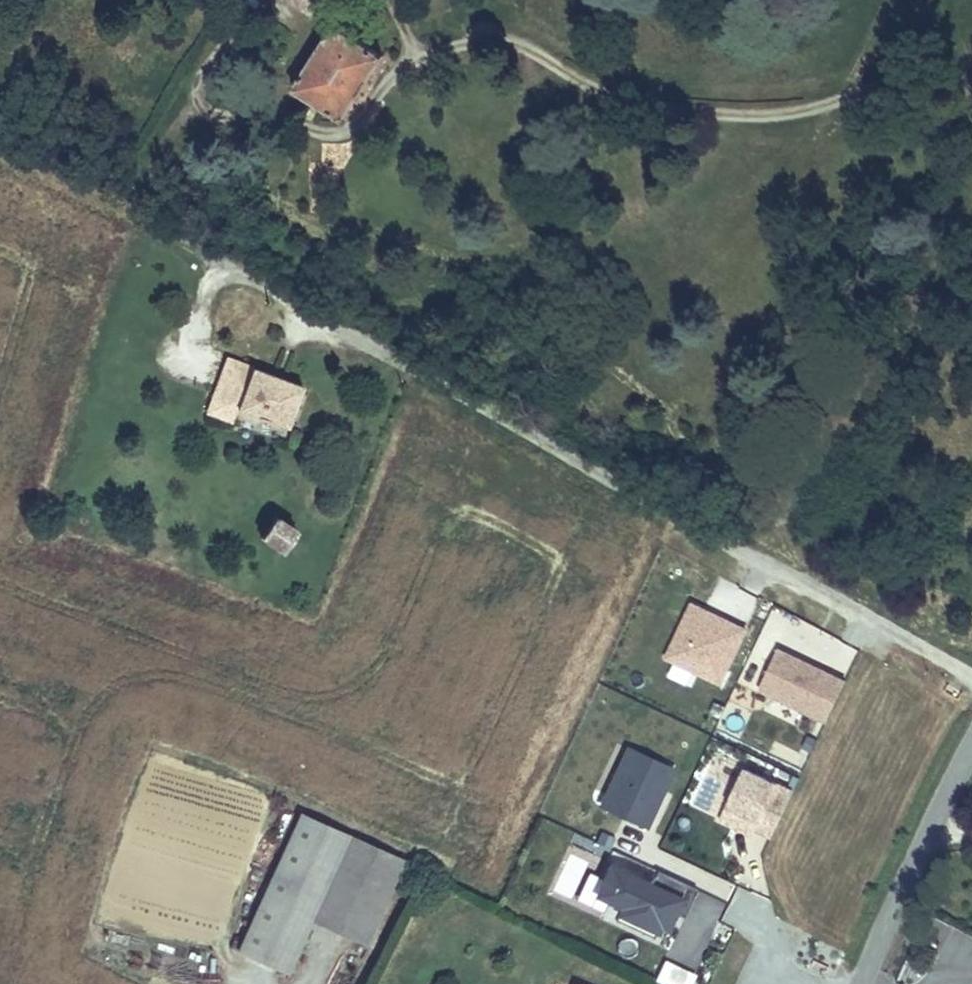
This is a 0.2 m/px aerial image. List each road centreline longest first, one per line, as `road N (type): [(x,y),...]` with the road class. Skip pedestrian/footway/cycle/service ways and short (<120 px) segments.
road 1 (track): [(401,356),(971,670)]
road 2 (unclassified): [(859,983),(971,740)]

